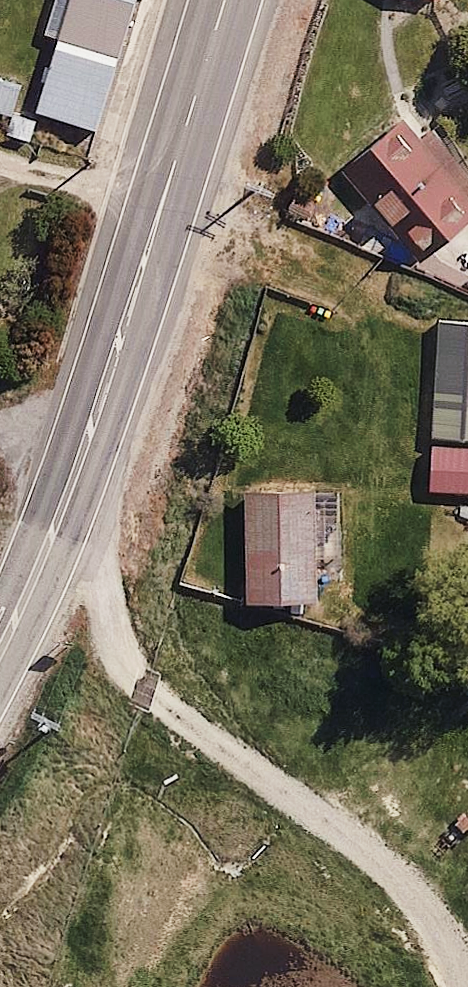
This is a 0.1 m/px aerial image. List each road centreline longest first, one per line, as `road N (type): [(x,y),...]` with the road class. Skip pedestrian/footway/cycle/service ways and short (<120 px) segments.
road 1 (primary): [(0,649),(32,589),(92,427),(222,0)]
road 2 (track): [(70,487),(127,658),(170,714),(365,841),(441,901),(467,961)]

